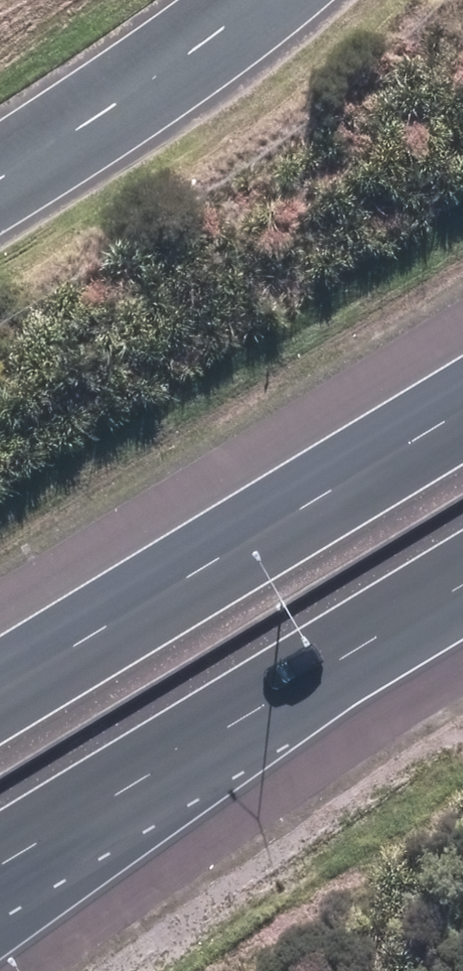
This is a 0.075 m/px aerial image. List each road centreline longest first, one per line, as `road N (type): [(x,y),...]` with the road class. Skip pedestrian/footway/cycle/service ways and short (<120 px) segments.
road 1 (motorway): [(462,583),(0,877)]
road 2 (motorway): [(0,655),(462,375)]
road 3 (residential): [(244,0),(0,149)]

